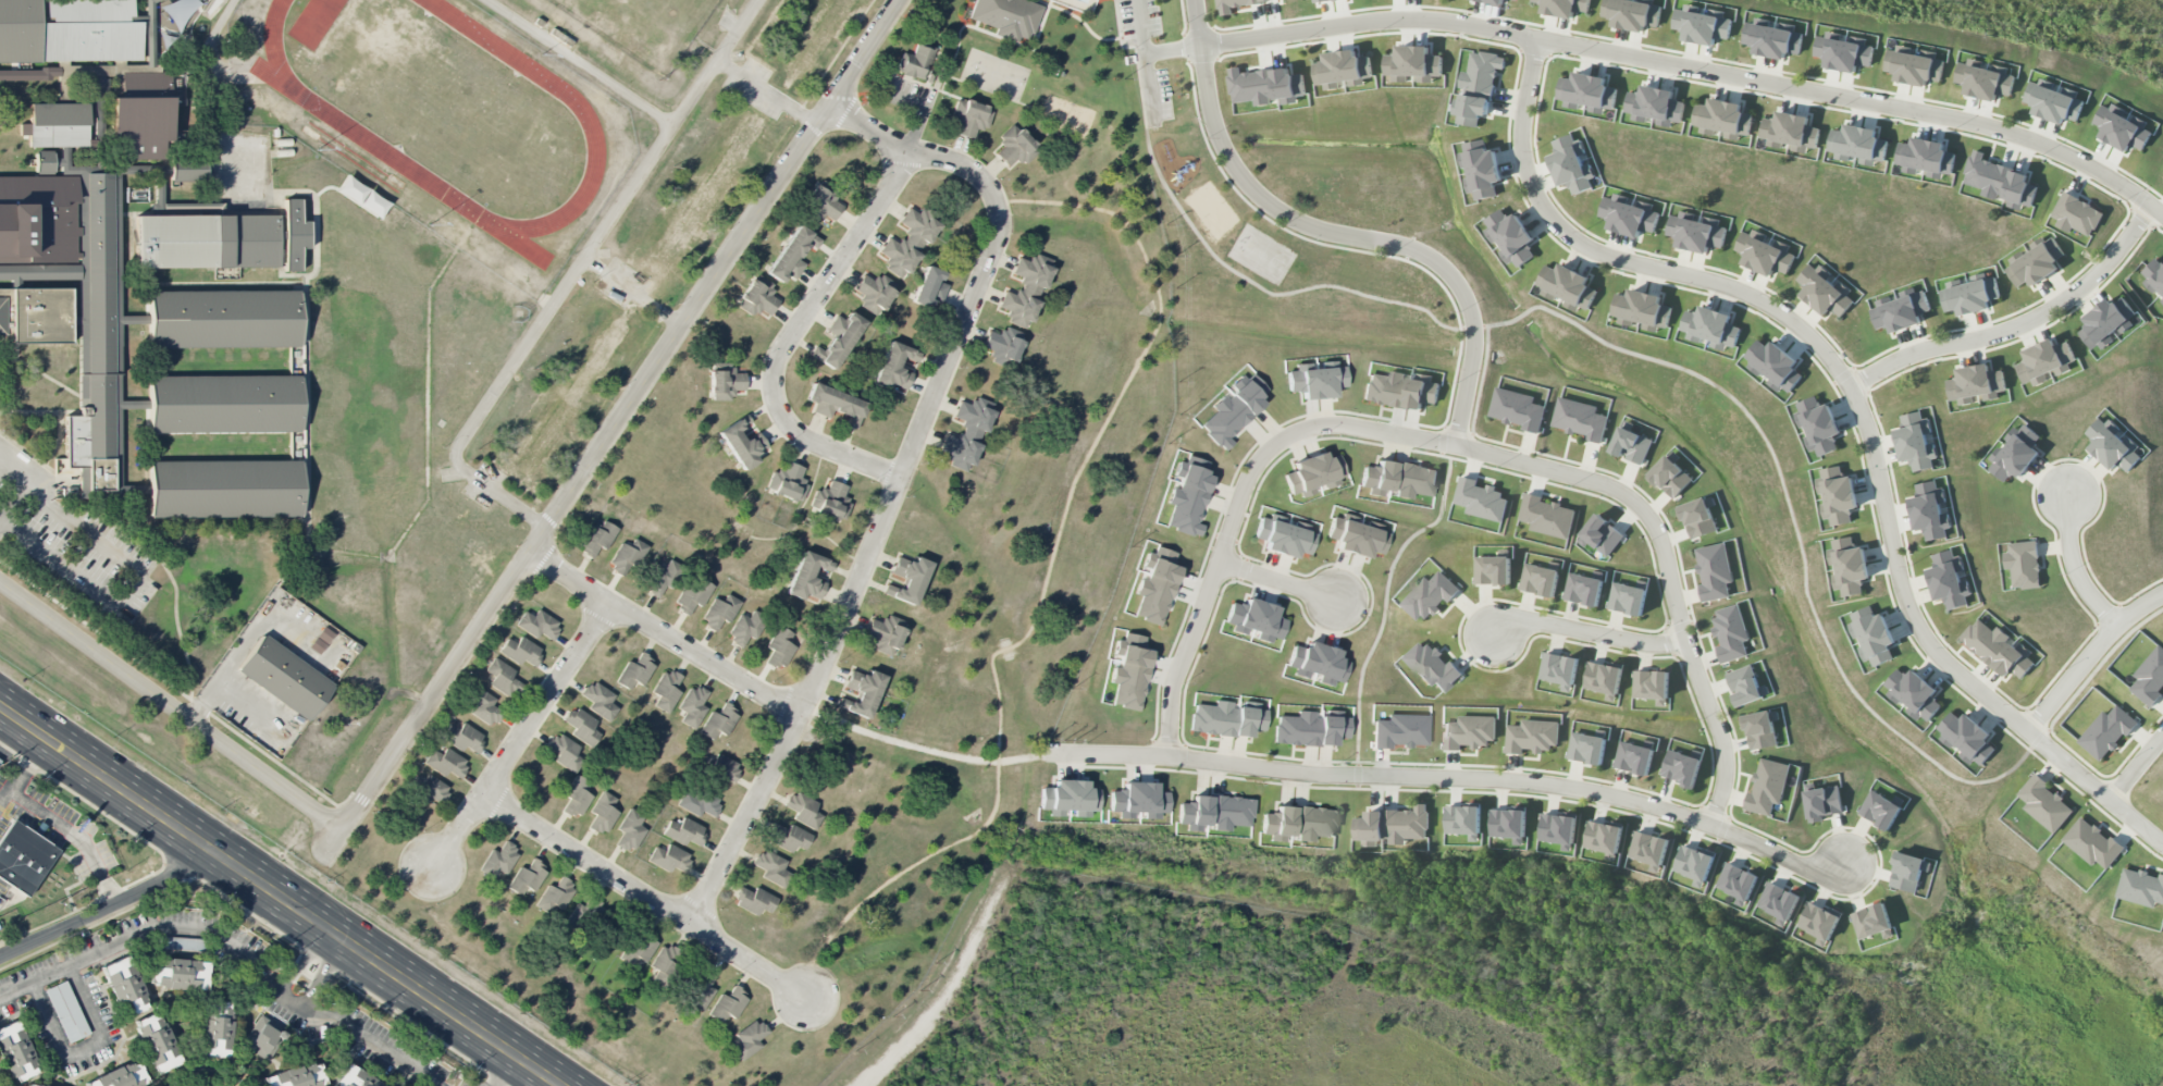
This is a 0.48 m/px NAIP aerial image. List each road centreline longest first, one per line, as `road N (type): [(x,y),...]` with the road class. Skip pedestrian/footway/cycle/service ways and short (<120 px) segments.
road 1 (residential): [(1708,825),(1725,755),(1651,520),(1599,483),(1356,427),(1290,437),(1249,480),(1175,675),(1169,758)]
road 2 (residential): [(1541,39),(1524,146),(1547,212),(1608,259),(1739,292),(1820,346),(1869,430),(1903,587),(1923,634),(1955,672),(2111,802)]
road 3 (residential): [(899,0),(344,834)]
road 4 (residential): [(1201,47),(1384,21),(1458,23),(1994,128),(2097,170),(2162,215)]
road 5 (residential): [(830,107),(918,152),(963,162),(989,182),(1000,229),(803,713),(684,922)]
road 6 (residential): [(1047,754),(1540,783),(1708,825),(1808,871),(1845,864)]
road 7 (primary): [(558,1085),(0,705)]
road 8 (residential): [(1194,0),(1212,121),(1243,178),(1321,234),(1429,257),(1464,295),(1475,344),(1457,448)]
road 9 (residential): [(901,477),(803,430),(787,411),(778,375),(792,330),(918,152)]
road 10 (residential): [(344,834),(0,583)]
road 11 (residential): [(1850,388),(1914,357),(2047,316),(2103,271),(2153,208)]
road 12 (residential): [(422,880),(608,600)]
road 13 (residential): [(532,553),(803,713)]
road 14 (residential): [(222,857),(0,959)]
road 15 (residential): [(483,793),(684,922)]
road 16 (residential): [(1494,638),(1530,621),(1634,642),(1685,640)]
road 17 (residential): [(2162,597),(2119,628),(2028,733)]
road 18 (residential): [(684,922),(812,1002)]
road 19 (residential): [(2119,628),(2077,572),(2071,498)]
road 20 (residential): [(1220,563),(1336,601)]

